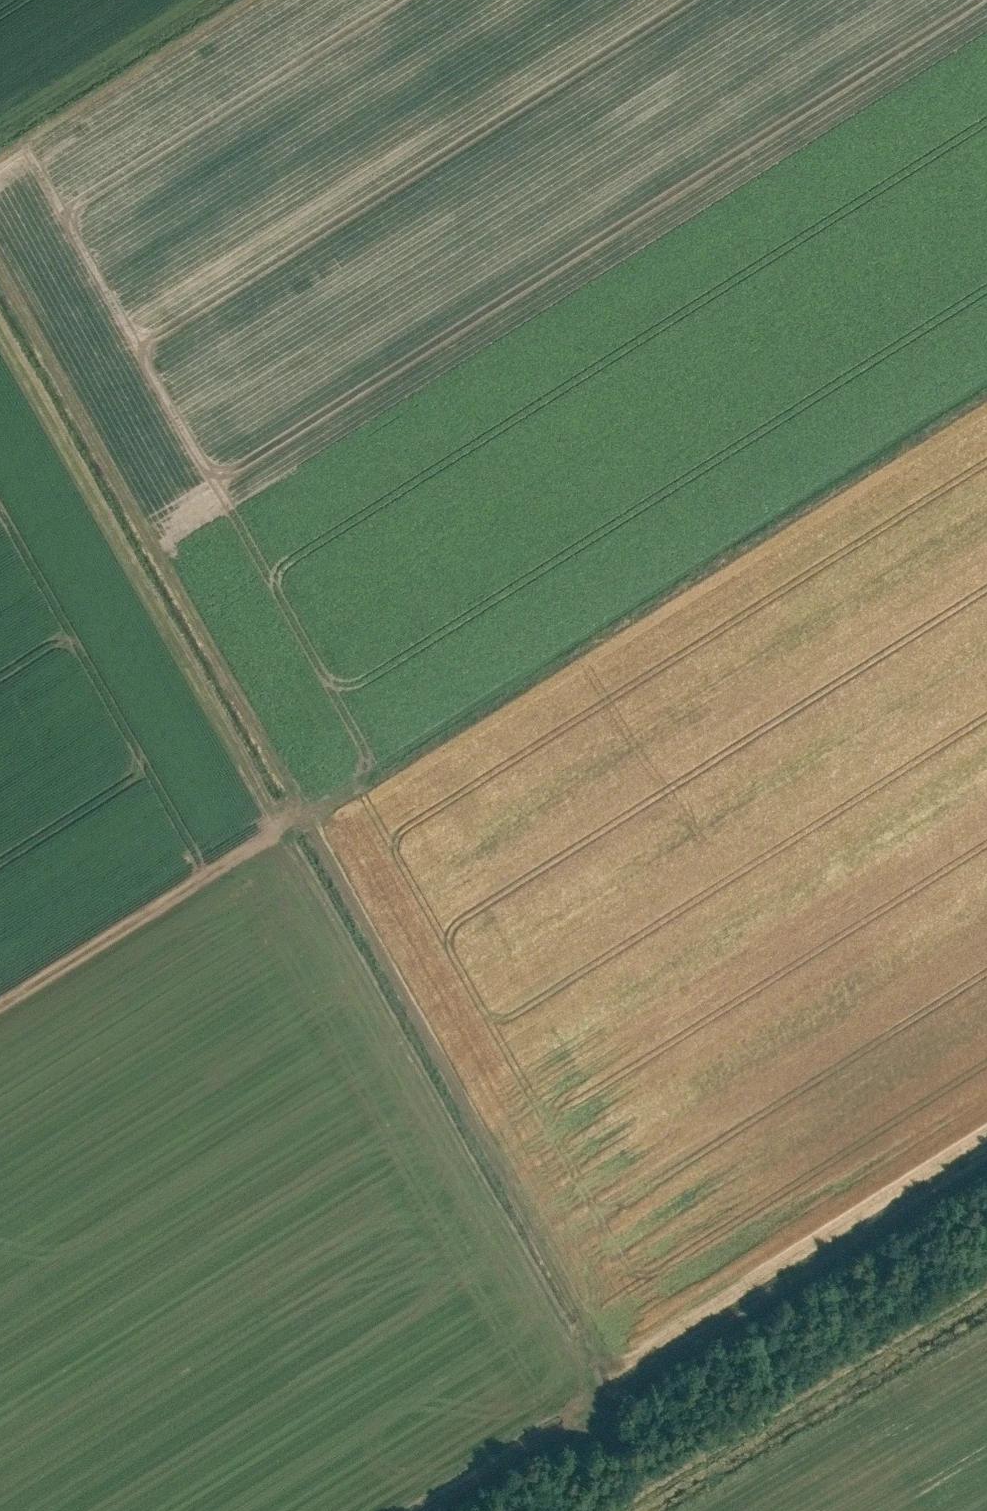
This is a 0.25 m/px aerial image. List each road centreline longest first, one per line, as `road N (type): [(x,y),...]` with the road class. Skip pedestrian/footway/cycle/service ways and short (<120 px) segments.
road 1 (track): [(986,1334),(692,1510)]

